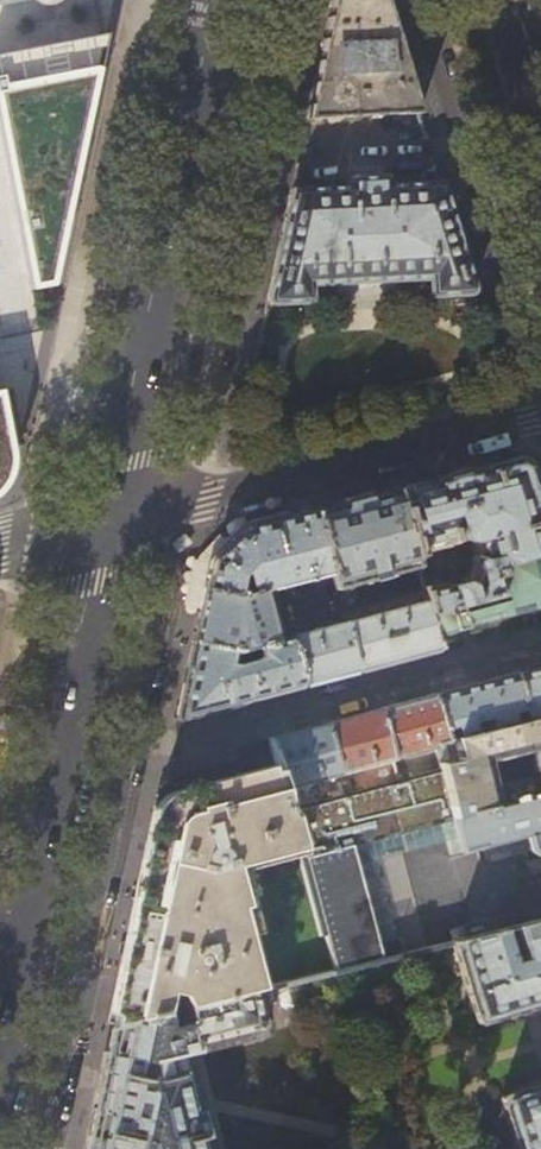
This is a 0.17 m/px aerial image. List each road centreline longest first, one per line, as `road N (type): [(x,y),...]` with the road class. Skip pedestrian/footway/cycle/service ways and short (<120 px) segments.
road 1 (primary): [(213,0),(106,521)]
road 2 (residential): [(540,414),(106,521)]
road 3 (primary): [(106,521),(11,957)]
road 4 (primary): [(540,161),(494,0)]

